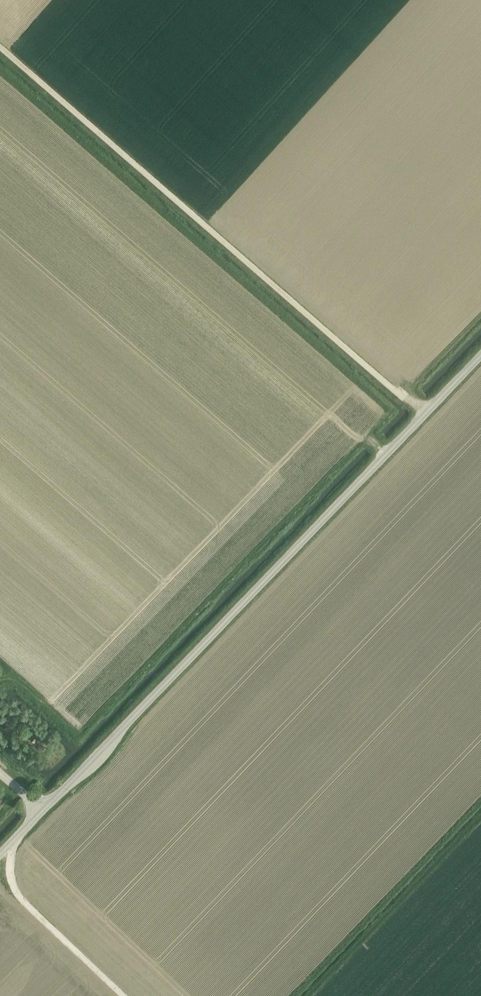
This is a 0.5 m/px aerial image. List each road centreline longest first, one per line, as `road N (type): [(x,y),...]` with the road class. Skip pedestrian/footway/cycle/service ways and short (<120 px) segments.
road 1 (unclassified): [(0,857),(480,355)]
road 2 (track): [(0,46),(425,414)]

